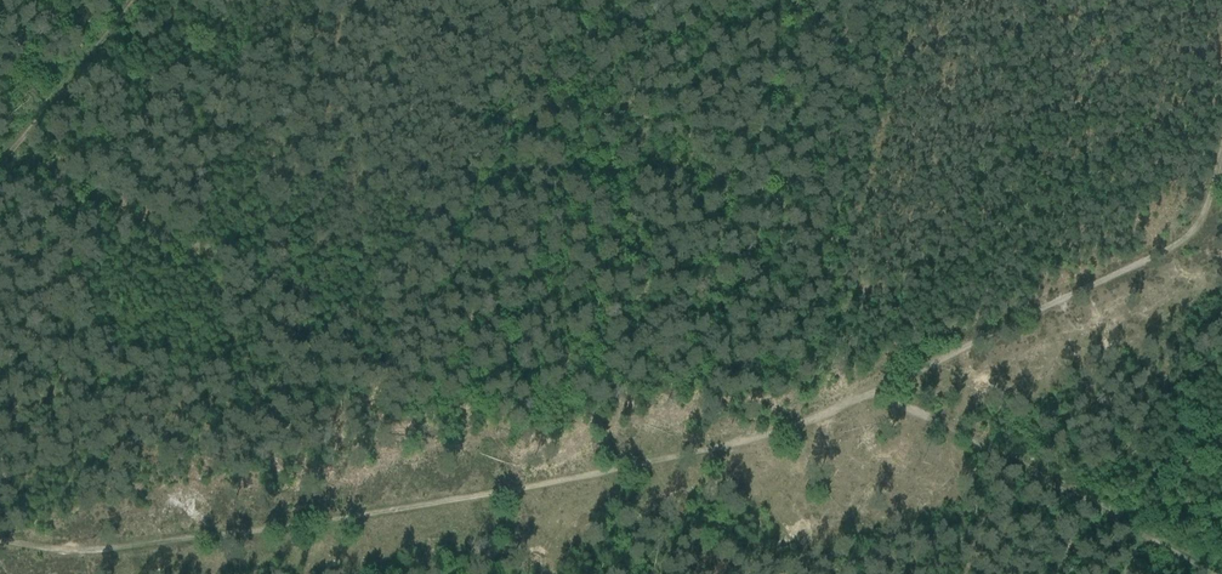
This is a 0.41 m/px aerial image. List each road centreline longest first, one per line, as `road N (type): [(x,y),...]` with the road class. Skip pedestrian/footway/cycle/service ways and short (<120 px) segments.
road 1 (track): [(1221,164),(1209,212),(1196,224),(790,431),(348,518),(83,551),(0,542)]
road 2 (track): [(885,387),(1139,537)]
road 3 (track): [(0,163),(134,0)]

